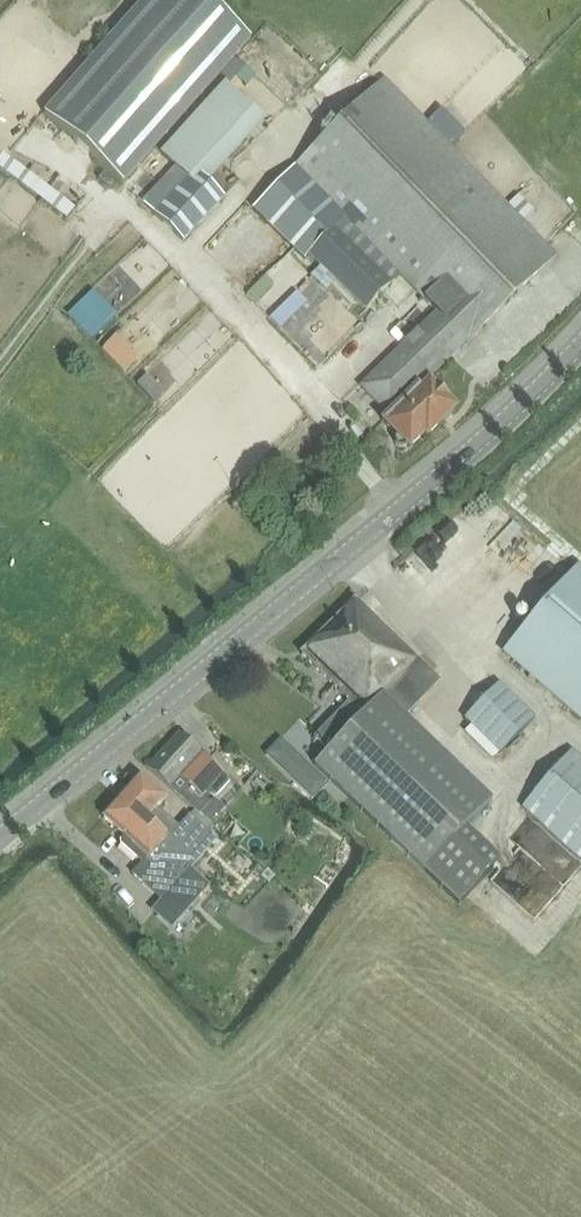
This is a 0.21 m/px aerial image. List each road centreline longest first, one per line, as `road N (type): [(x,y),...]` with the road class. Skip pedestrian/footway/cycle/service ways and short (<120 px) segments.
road 1 (tertiary): [(0,832),(521,403),(580,340)]

